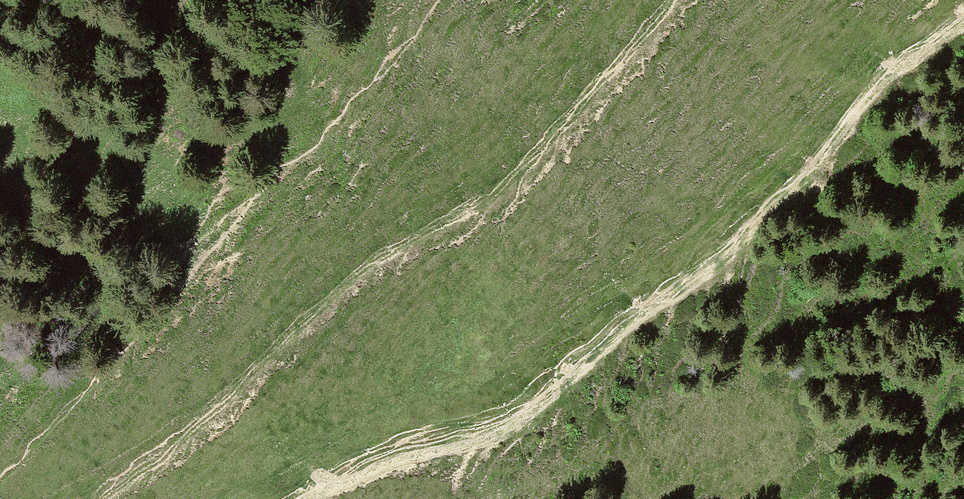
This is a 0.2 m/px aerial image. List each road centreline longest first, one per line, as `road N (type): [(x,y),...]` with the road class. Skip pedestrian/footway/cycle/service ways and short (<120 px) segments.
road 1 (track): [(314,498),(536,410),(782,213),(895,84),(963,32)]
road 2 (track): [(677,0),(510,187),(358,278),(198,450),(125,498)]

